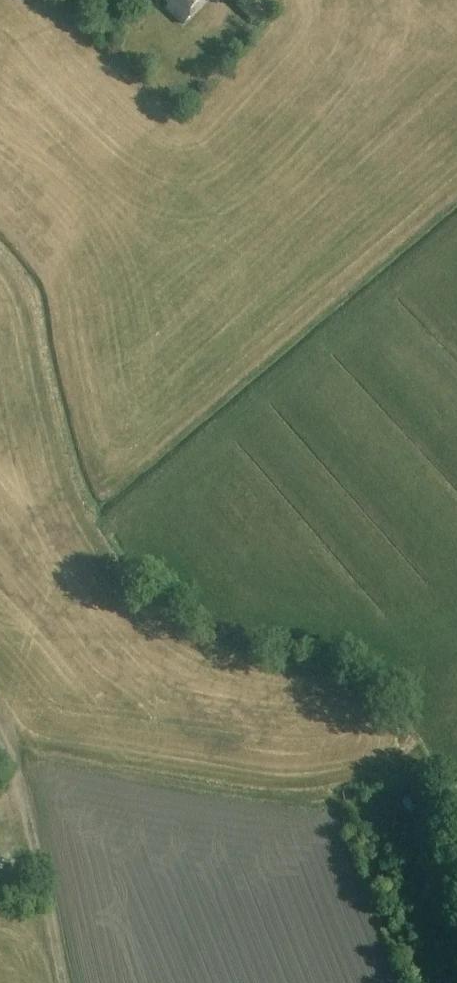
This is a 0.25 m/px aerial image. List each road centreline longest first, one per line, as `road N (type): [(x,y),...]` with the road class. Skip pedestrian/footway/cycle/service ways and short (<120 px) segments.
road 1 (track): [(0,741),(23,791),(68,982)]

